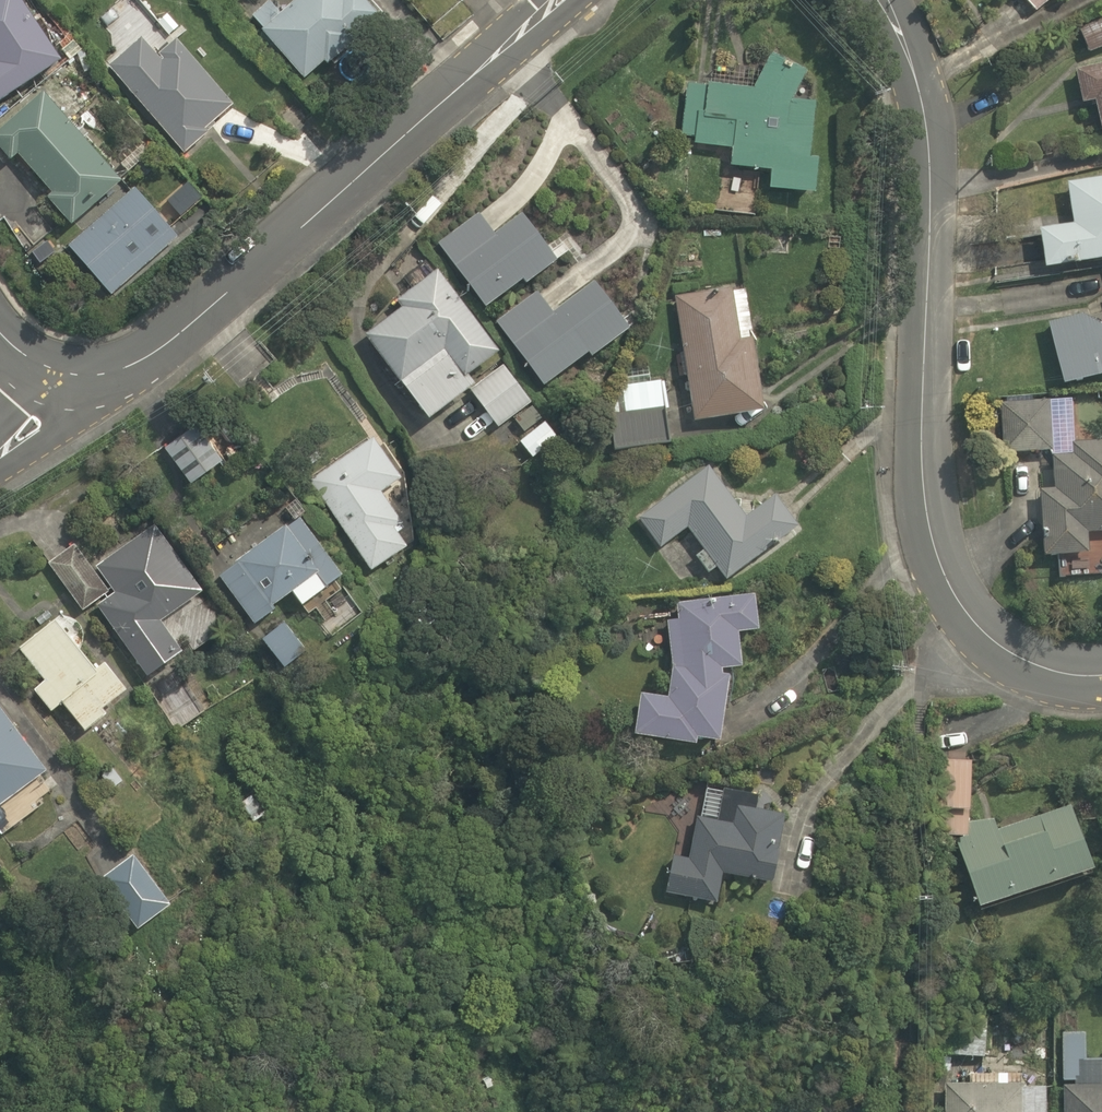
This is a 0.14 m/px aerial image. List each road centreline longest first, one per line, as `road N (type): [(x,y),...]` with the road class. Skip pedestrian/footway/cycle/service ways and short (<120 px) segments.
road 1 (residential): [(1101,688),(1071,691),(1007,663),(969,629),(947,591),(926,518),(928,123),(917,75),(878,0)]
road 2 (residential): [(571,0),(183,332),(127,368),(59,373)]

